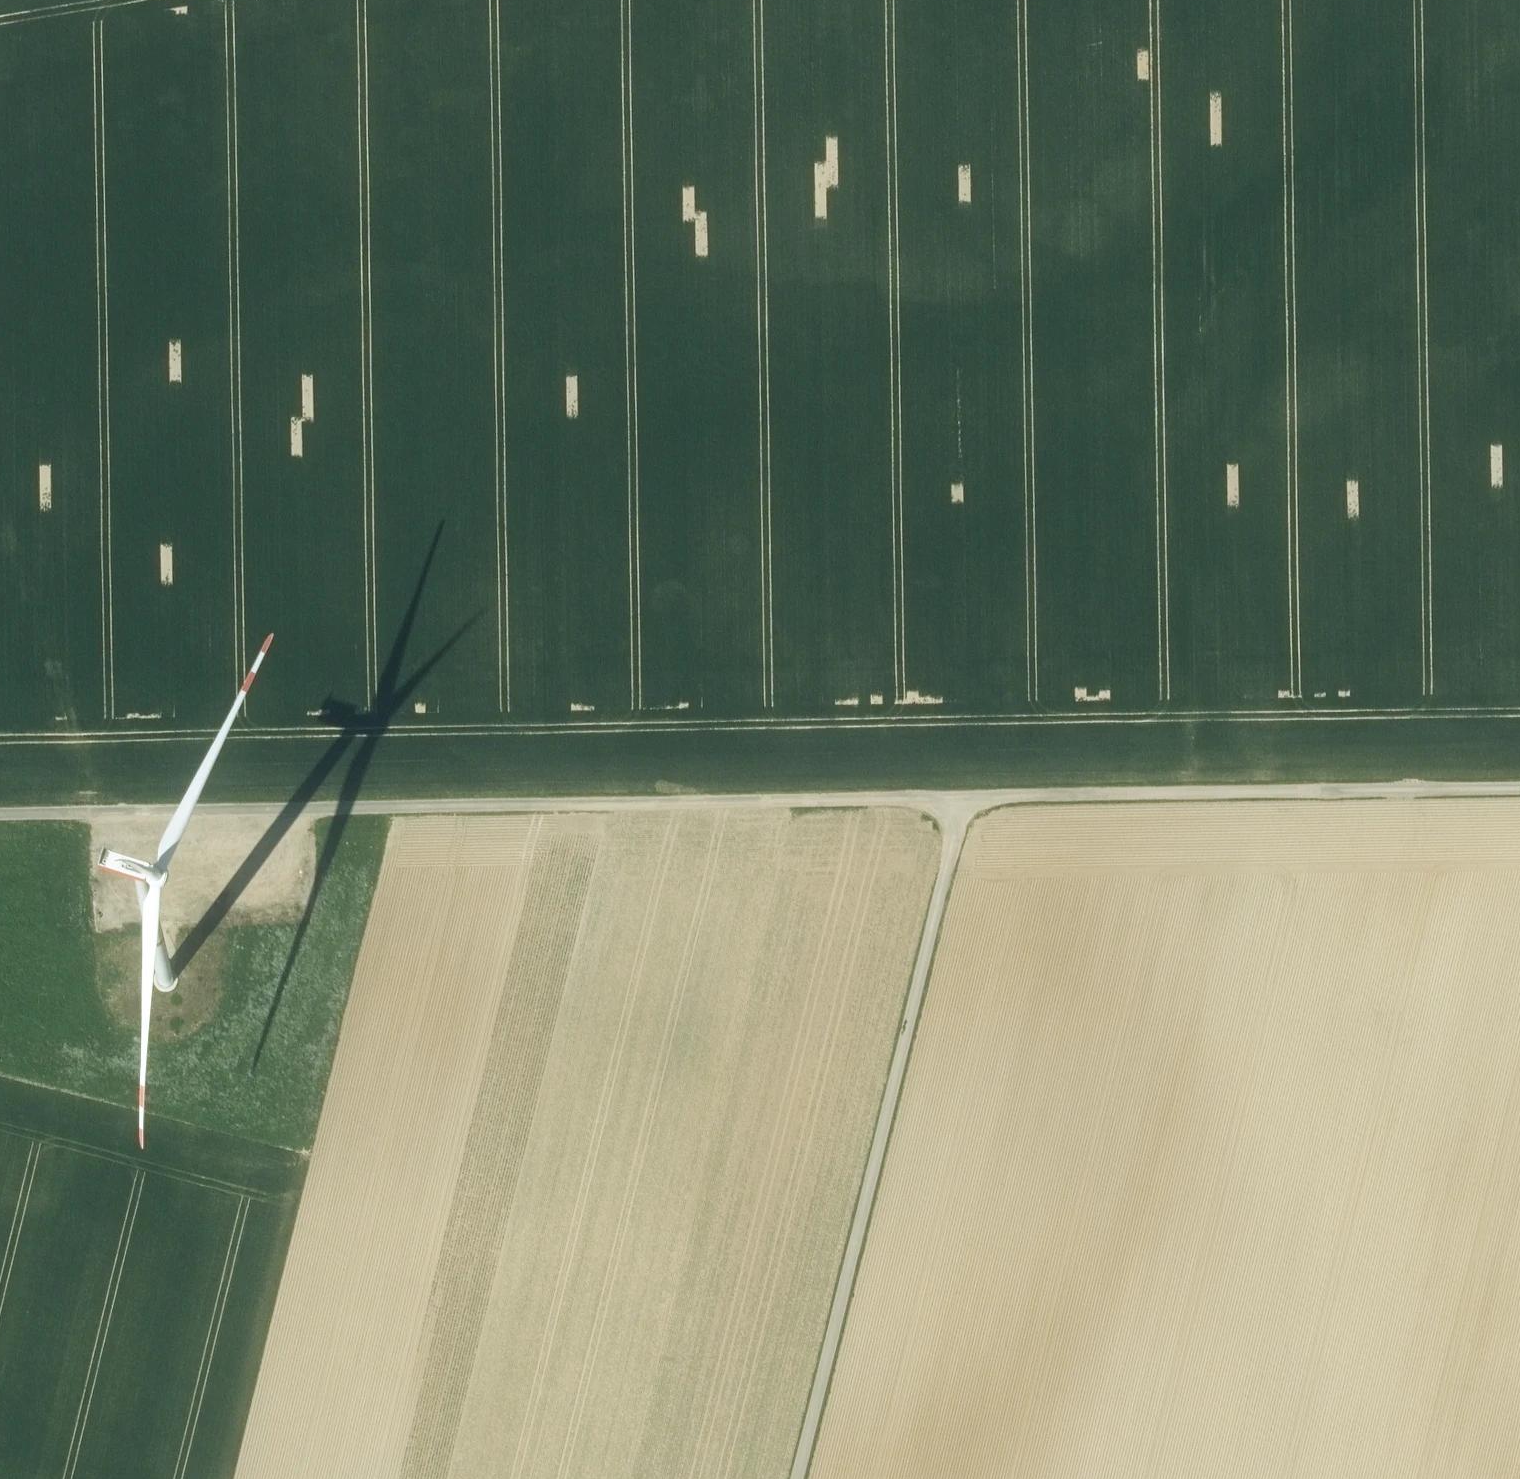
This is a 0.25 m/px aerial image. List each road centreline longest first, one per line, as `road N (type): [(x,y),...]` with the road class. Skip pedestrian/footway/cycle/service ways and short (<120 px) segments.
road 1 (unclassified): [(1519,789),(0,815)]
road 2 (track): [(963,796),(798,1478)]

